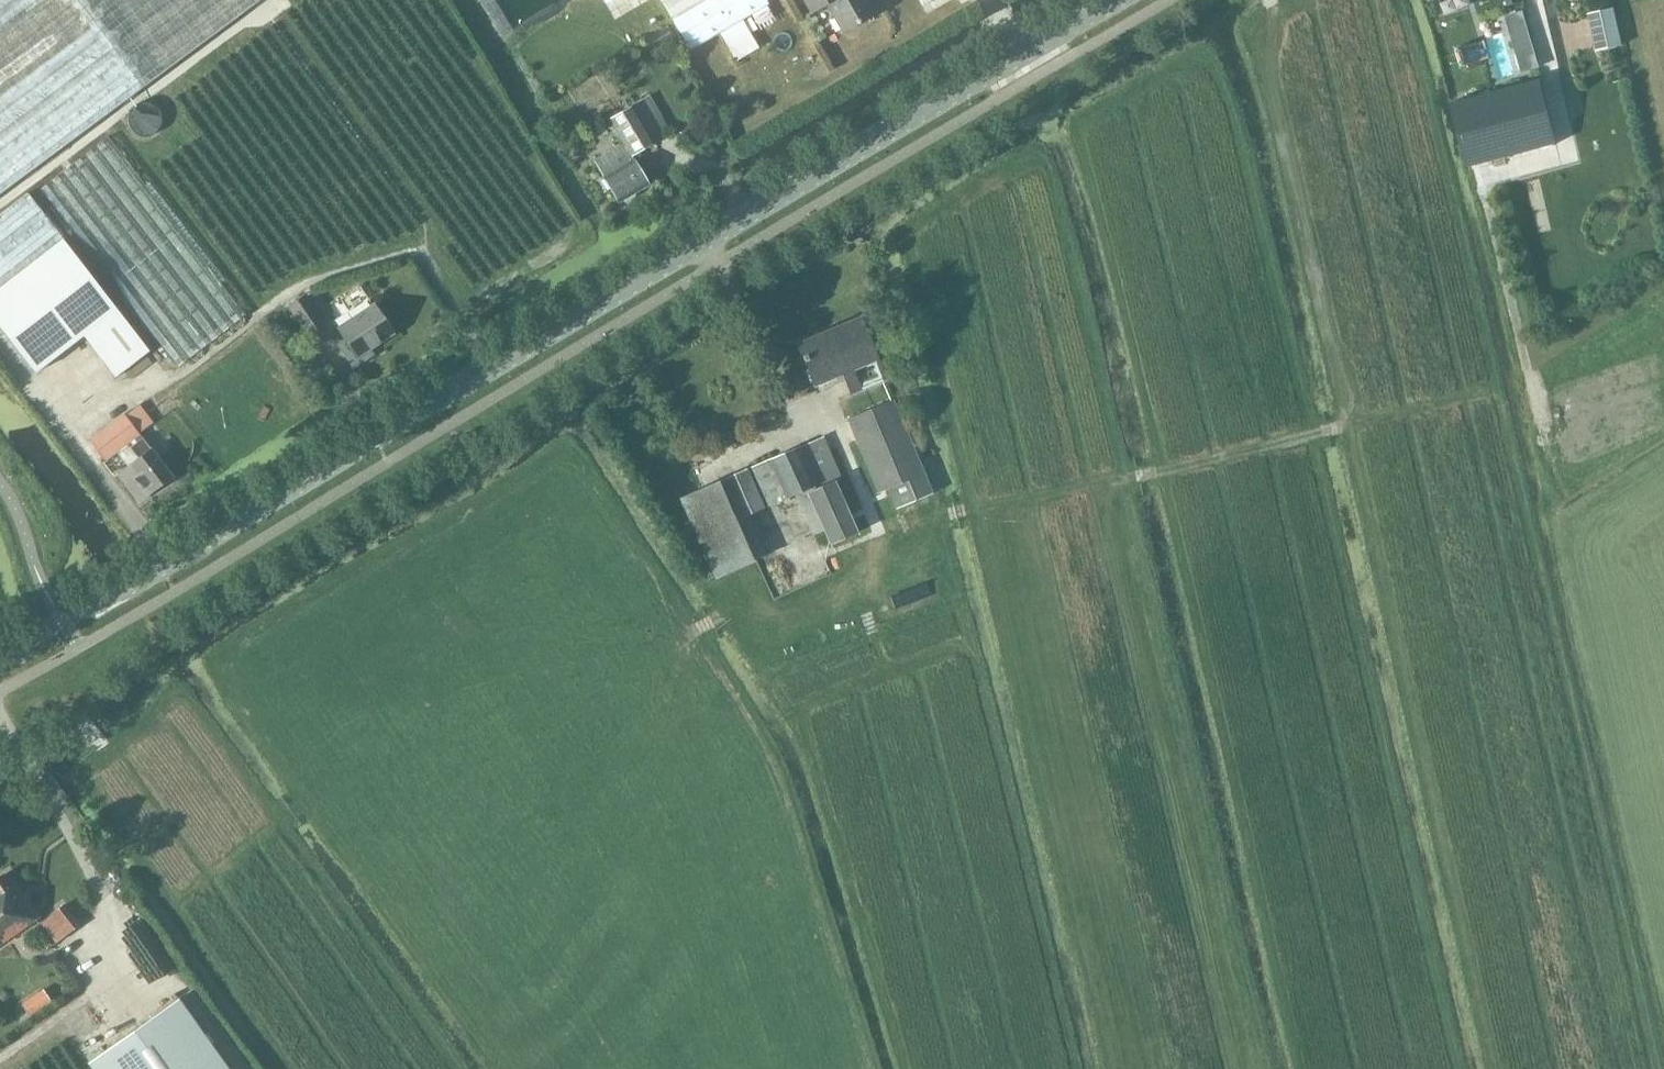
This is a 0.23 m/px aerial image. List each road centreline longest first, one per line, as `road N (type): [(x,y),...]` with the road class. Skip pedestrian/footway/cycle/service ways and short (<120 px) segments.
road 1 (tertiary): [(0,659),(1120,0)]

